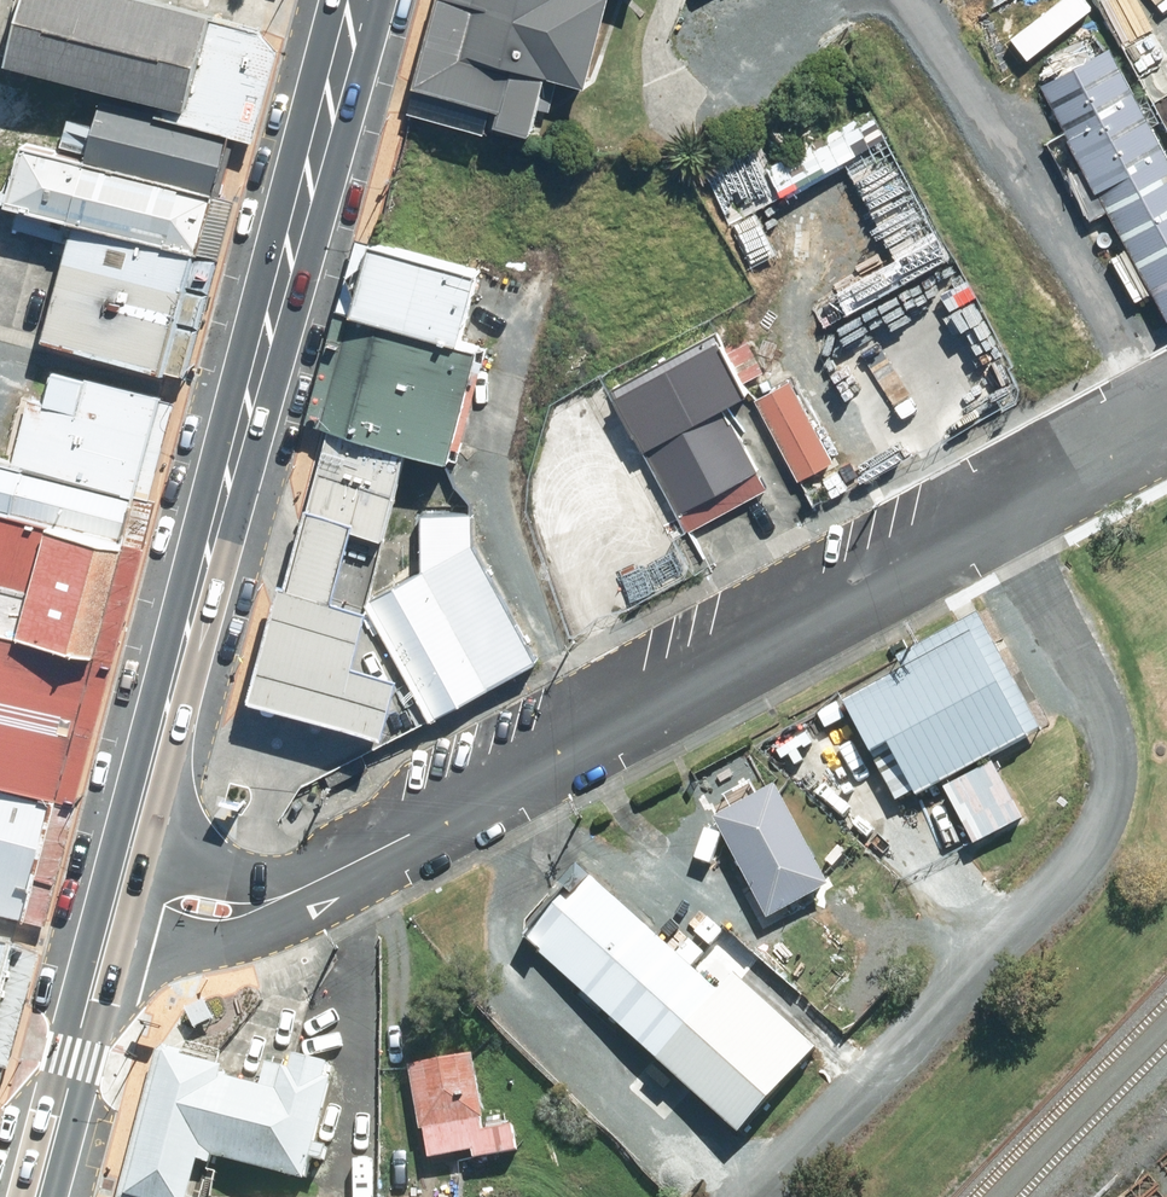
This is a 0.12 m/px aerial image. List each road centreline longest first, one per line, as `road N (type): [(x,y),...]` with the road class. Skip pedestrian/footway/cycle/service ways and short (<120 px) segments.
road 1 (unclassified): [(120,895),(220,916),(301,898),(971,543),(1166,425)]
road 2 (trunk): [(362,0),(120,895)]
road 3 (track): [(932,0),(1166,421)]
road 4 (trunk): [(120,895),(42,1196)]

